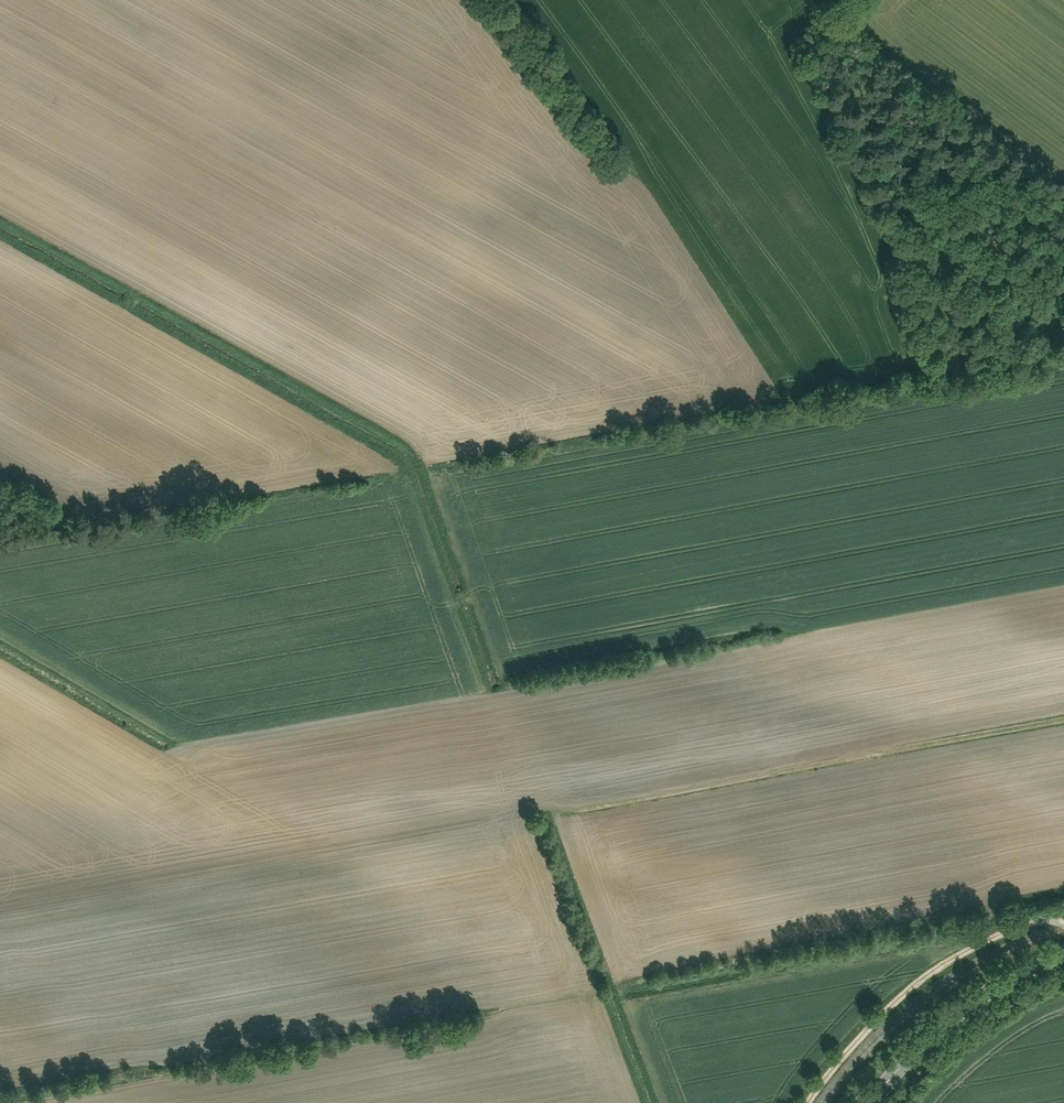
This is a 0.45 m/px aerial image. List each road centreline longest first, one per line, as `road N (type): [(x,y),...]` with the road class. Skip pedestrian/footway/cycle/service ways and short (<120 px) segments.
road 1 (secondary): [(1063,953),(973,1001),(869,1102)]

